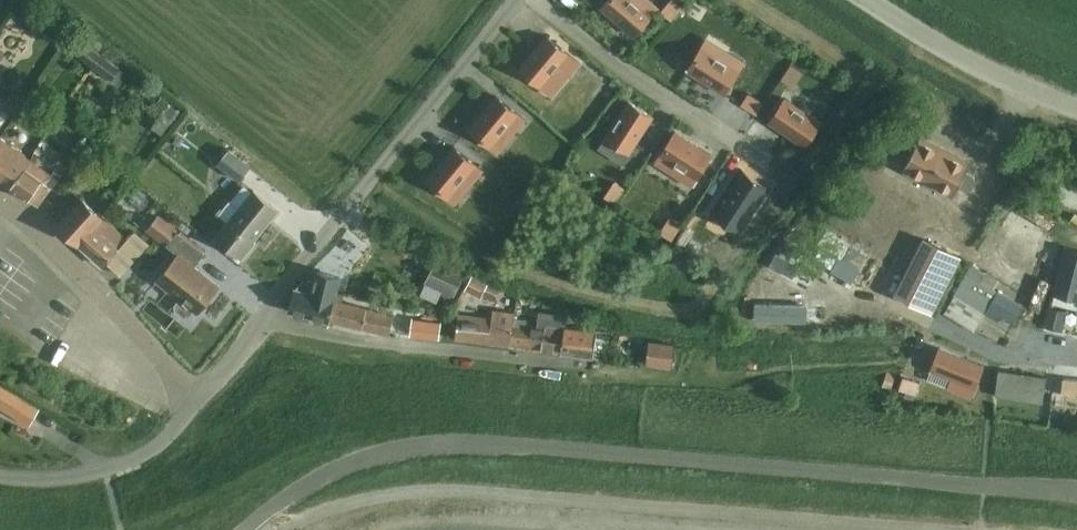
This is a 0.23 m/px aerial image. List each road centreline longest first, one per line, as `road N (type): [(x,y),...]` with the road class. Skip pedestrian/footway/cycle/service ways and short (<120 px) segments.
road 1 (unclassified): [(1076,491),(435,441),(382,447),(308,476),(241,529)]
road 2 (residential): [(266,311),(519,0)]
road 3 (residential): [(589,364),(395,343),(281,322),(266,311)]
road 4 (residential): [(198,400),(0,203)]
road 5 (residential): [(535,0),(631,76),(762,157)]
road 6 (unclassified): [(867,0),(1015,86),(1076,108)]
road 7 (residential): [(143,454),(65,478),(0,476)]
road 8 (track): [(1076,233),(1052,241),(1032,323),(1038,348)]

